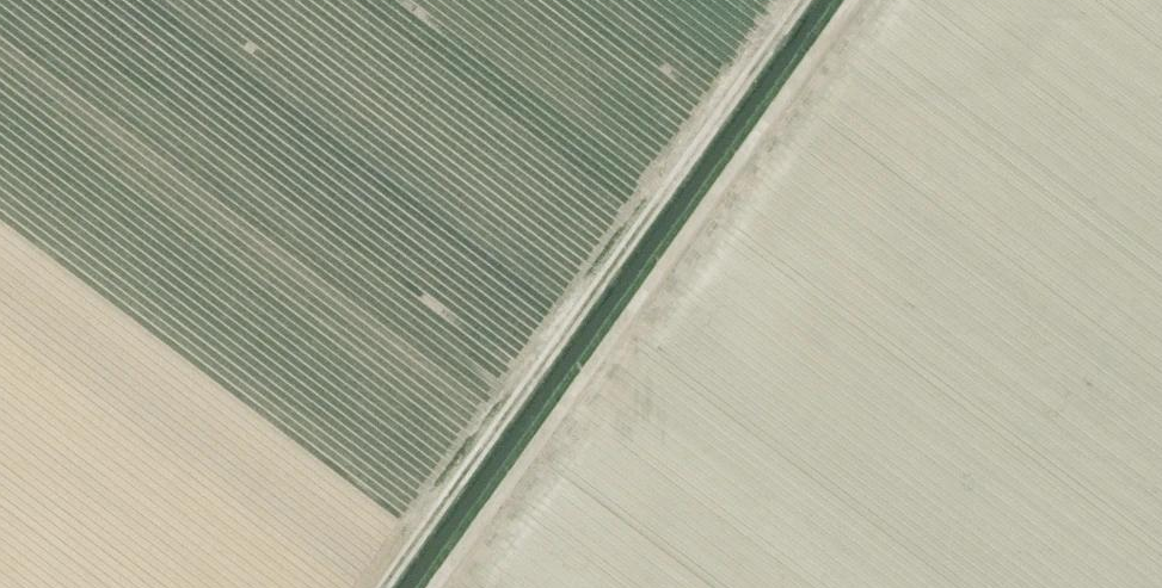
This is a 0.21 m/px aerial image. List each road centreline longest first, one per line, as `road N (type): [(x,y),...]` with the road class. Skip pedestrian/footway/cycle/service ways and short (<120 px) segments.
road 1 (track): [(853,0),(435,587)]

